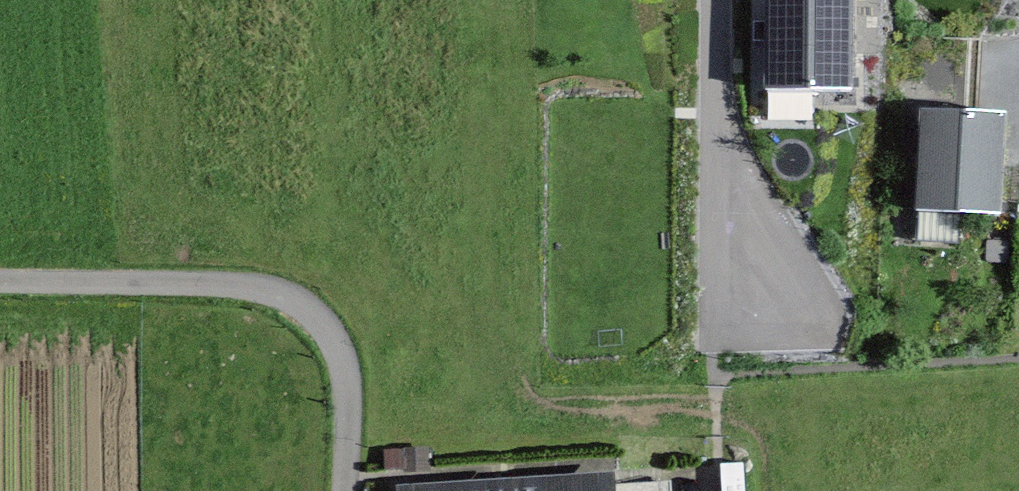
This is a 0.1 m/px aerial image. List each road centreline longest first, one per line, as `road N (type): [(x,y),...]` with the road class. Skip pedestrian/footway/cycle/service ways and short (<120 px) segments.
road 1 (tertiary): [(970,490),(648,277),(470,50),(444,0)]
road 2 (unclassified): [(344,490),(338,357),(311,316),(275,295),(0,284)]
road 3 (residential): [(834,320),(718,257),(717,0)]

